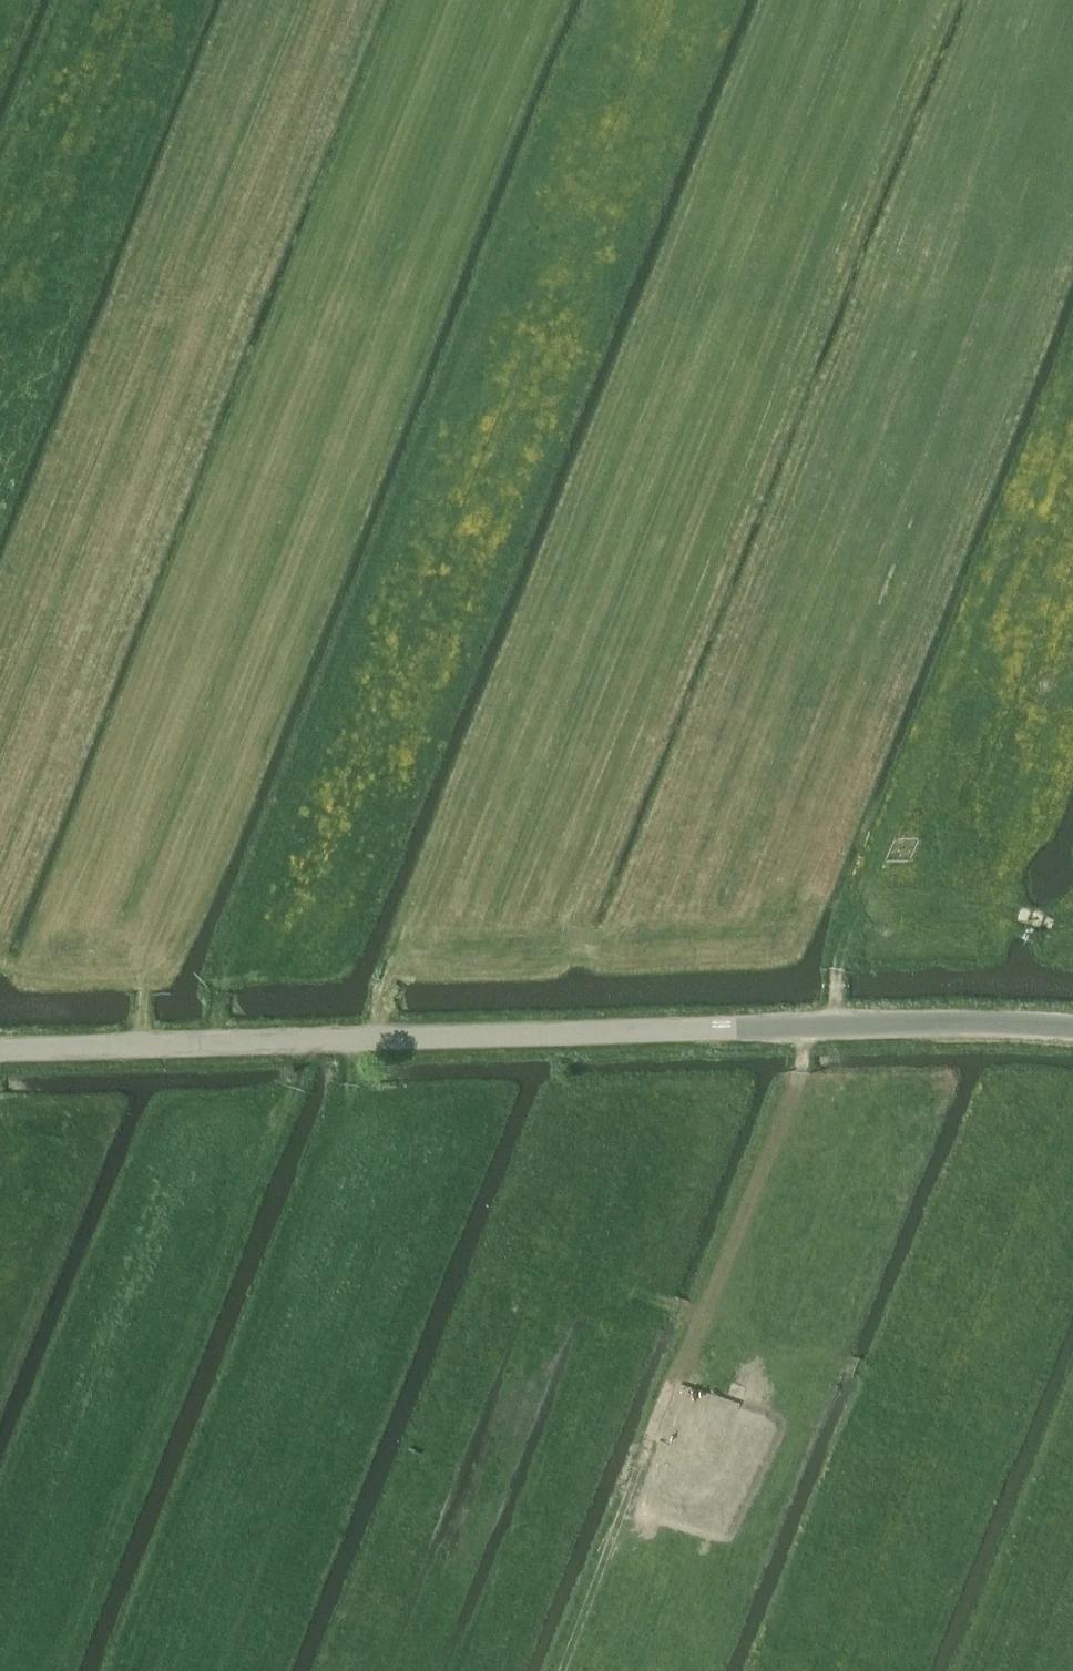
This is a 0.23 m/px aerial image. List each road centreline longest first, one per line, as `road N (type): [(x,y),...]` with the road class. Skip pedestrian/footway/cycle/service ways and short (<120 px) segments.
road 1 (unclassified): [(0,1051),(805,1030),(1072,1031)]
road 2 (track): [(565,1670),(798,1091),(805,1030)]

